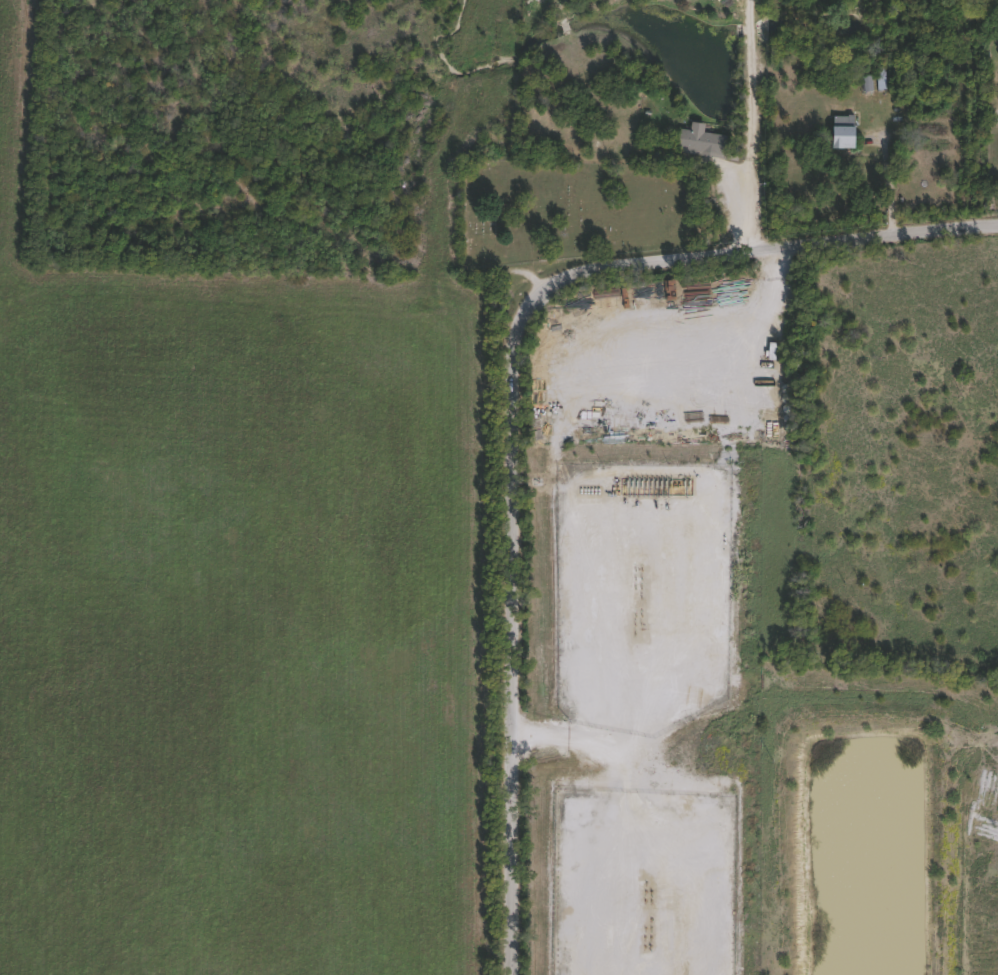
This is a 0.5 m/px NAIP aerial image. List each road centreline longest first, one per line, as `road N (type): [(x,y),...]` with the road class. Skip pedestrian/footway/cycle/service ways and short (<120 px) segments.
road 1 (residential): [(514,974),(515,320),(529,301),(592,268),(997,225)]

